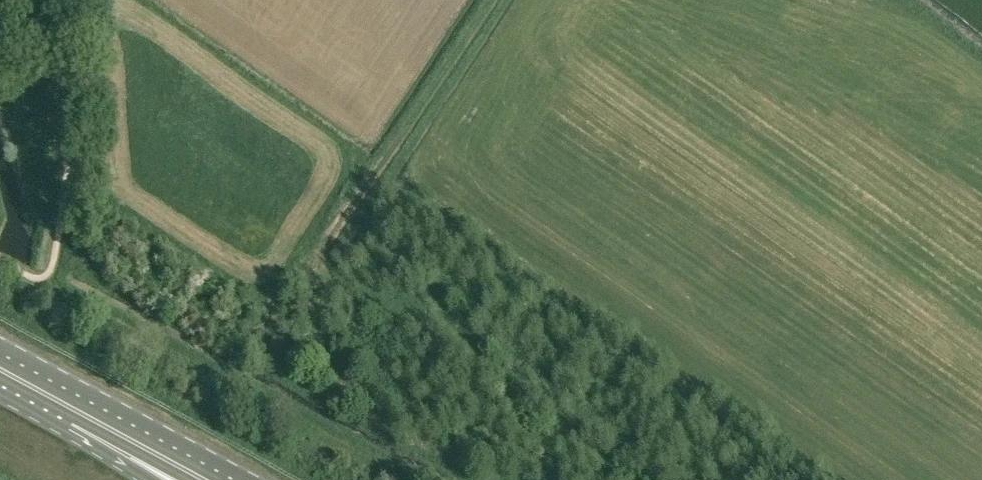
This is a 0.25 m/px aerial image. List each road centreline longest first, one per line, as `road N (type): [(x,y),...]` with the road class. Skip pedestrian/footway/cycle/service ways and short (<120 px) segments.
road 1 (track): [(253,315),(314,253),(491,0)]
road 2 (primary): [(205,479),(79,411)]

